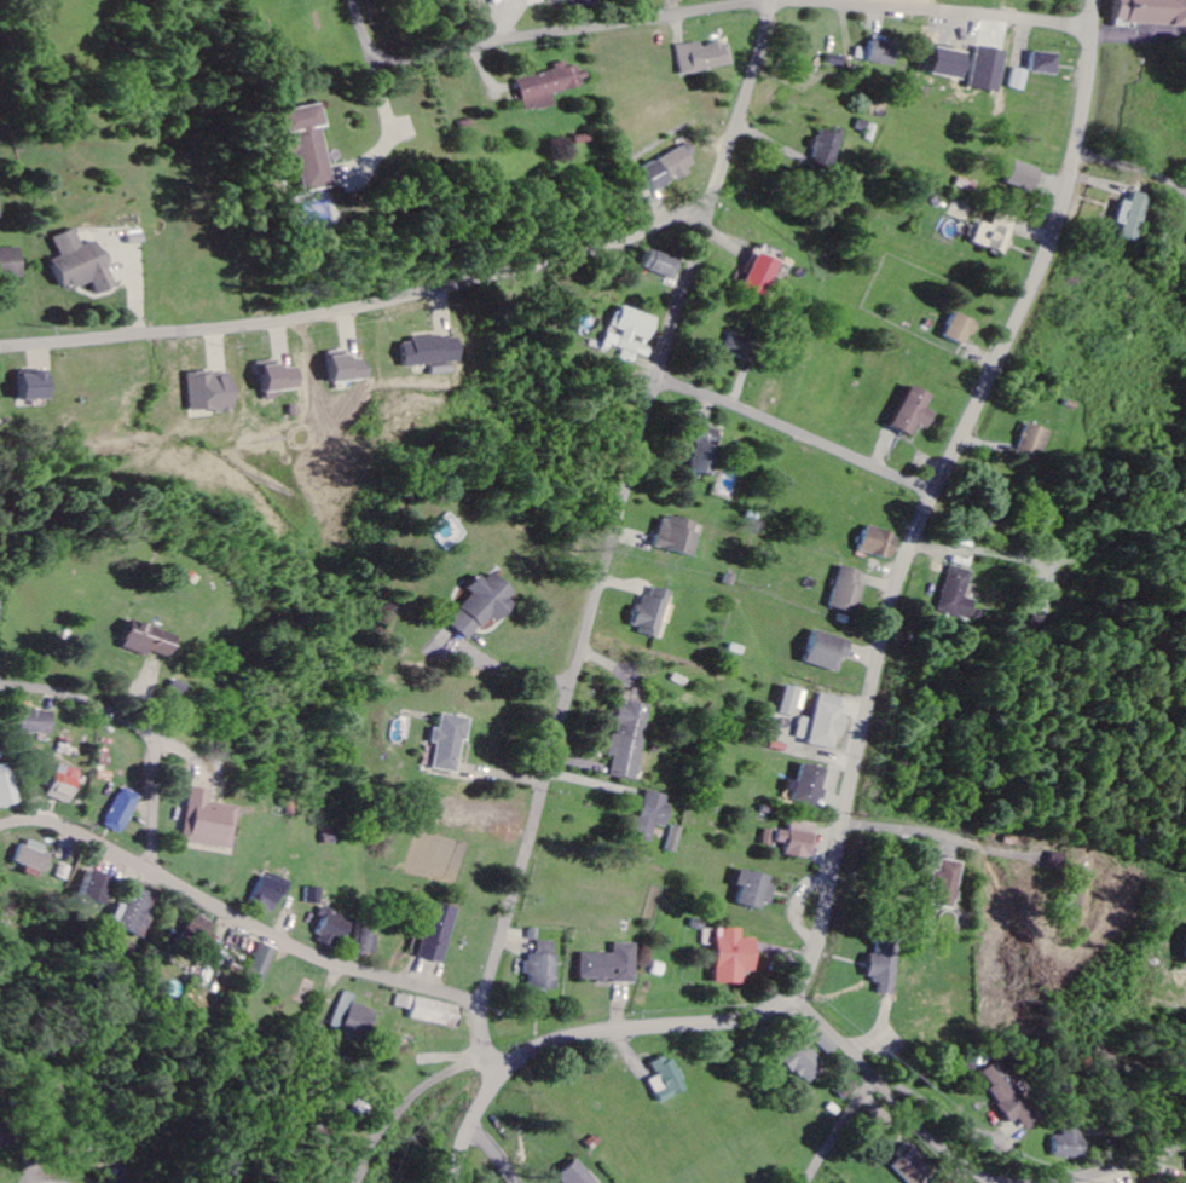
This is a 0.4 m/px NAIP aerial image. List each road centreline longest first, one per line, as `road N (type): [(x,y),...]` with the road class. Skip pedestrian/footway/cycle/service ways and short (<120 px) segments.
road 1 (tertiary): [(458,1182),(487,1100),(530,1055),(598,1032),(746,1018),(782,1002),(810,970),(901,575),(1035,290),(1069,194),(1088,108),(1097,0)]
road 2 (residential): [(486,1015),(659,377),(773,0)]
road 3 (residential): [(0,349),(283,323),(537,266),(706,218)]
road 4 (residential): [(486,1015),(463,999),(322,959),(56,826),(0,831)]
road 5 (residential): [(773,2),(484,44),(404,63),(377,51),(354,0)]
road 6 (residential): [(1095,33),(976,15),(773,2)]
road 7 (residential): [(154,872),(155,773),(143,732),(66,692),(0,689)]
road 8 (residential): [(1005,1182),(937,1144),(794,992)]
road 9 (residential): [(858,460),(659,377)]
road 10 (residential): [(496,1063),(473,1067),(412,1103),(377,1143),(359,1182)]
road 11 (residential): [(1185,1144),(1043,1182)]
road 12 (residential): [(878,1080),(810,1182)]

